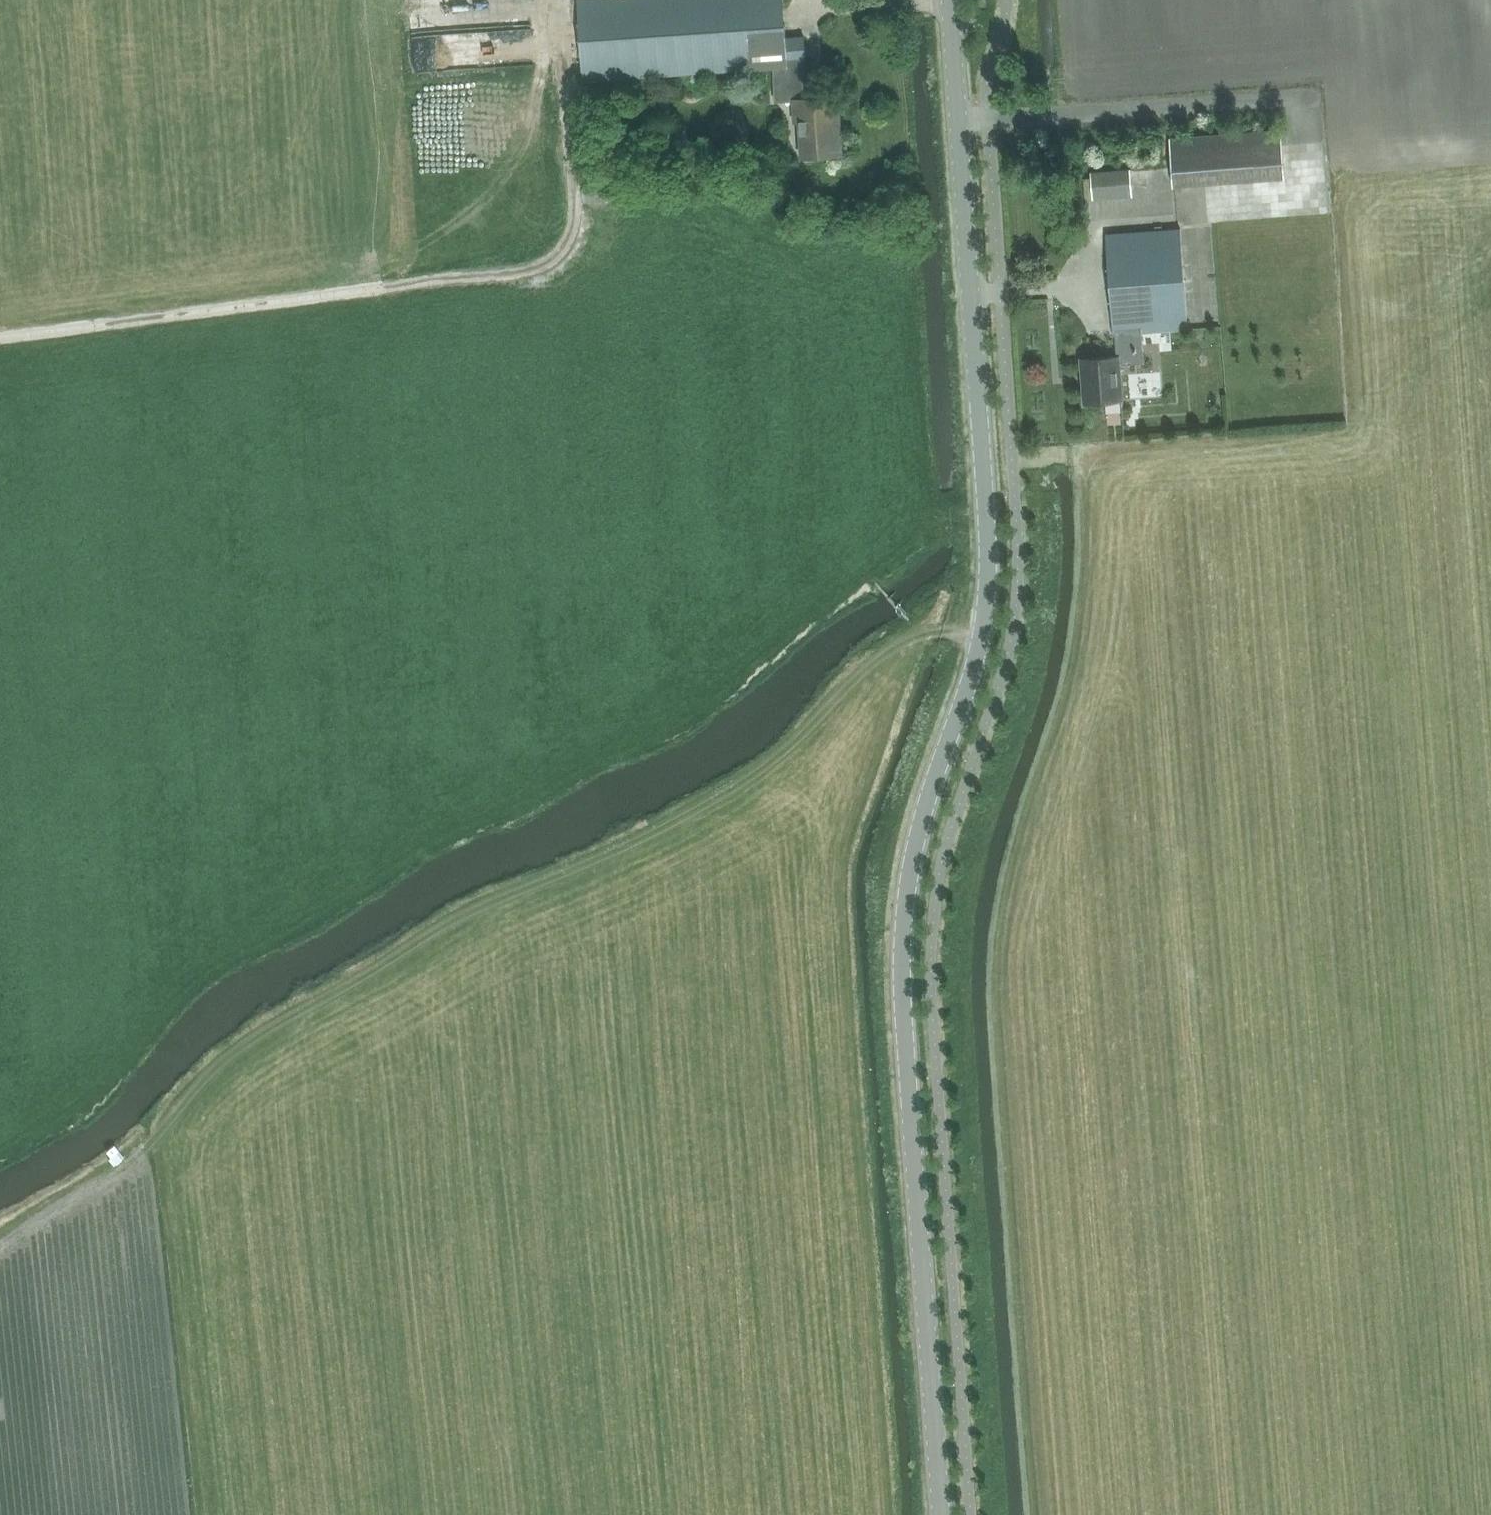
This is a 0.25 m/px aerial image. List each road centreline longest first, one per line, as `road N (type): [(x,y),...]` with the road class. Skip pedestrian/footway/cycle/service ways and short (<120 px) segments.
road 1 (tertiary): [(942,1514),(902,969),(917,833),(988,603),(953,0)]

